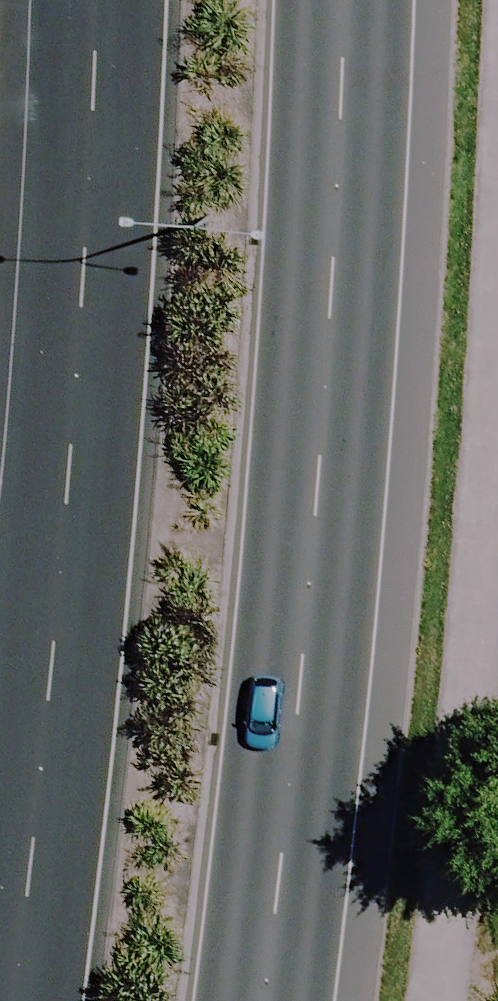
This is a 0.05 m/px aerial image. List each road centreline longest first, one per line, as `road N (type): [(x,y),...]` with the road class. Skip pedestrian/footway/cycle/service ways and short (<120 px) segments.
road 1 (primary): [(352,0),(353,115),(263,1000)]
road 2 (primary): [(12,1000),(89,0)]

